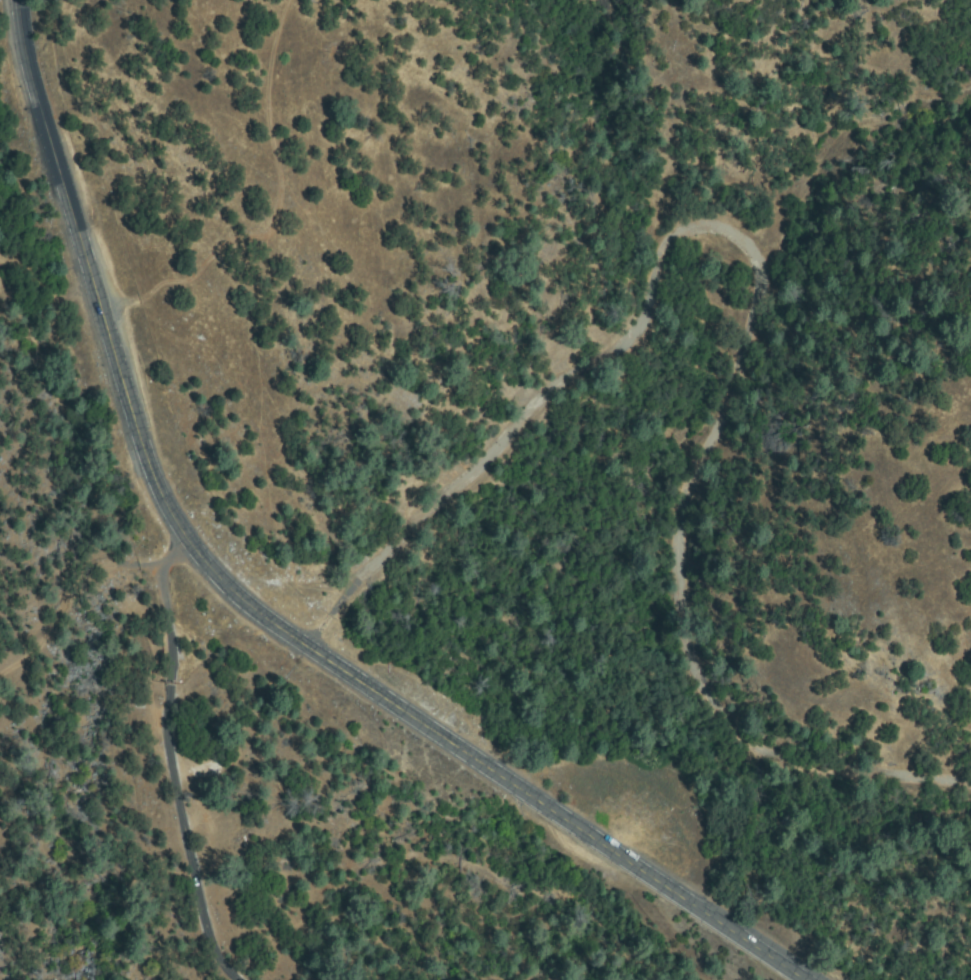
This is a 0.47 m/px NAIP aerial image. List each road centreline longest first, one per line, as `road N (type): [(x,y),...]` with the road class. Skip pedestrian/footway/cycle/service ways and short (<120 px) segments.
road 1 (secondary): [(18,0),(36,94),(146,461),(199,556),(281,630),(801,979)]
road 2 (residential): [(235,979),(210,946),(168,748),(163,568),(184,535)]

